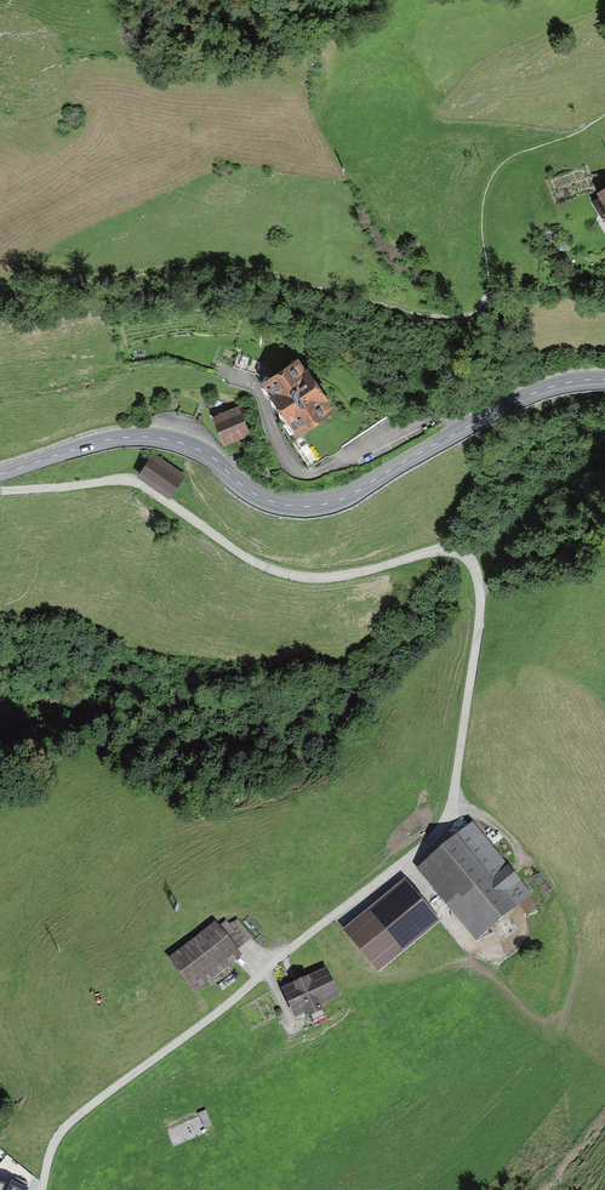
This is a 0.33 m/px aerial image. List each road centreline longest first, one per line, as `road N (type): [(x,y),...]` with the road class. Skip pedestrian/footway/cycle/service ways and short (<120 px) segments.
road 1 (track): [(42,1189),(51,1149),(72,1121),(442,829),(481,593)]
road 2 (tertiary): [(604,380),(543,386),(362,488),(314,506),(265,499),(208,454),(167,438),(96,442),(0,474)]
road 3 (track): [(481,593),(473,564),(455,552),(332,577),(287,574),(236,551),(136,482)]
road 4 (track): [(136,482),(0,491)]

